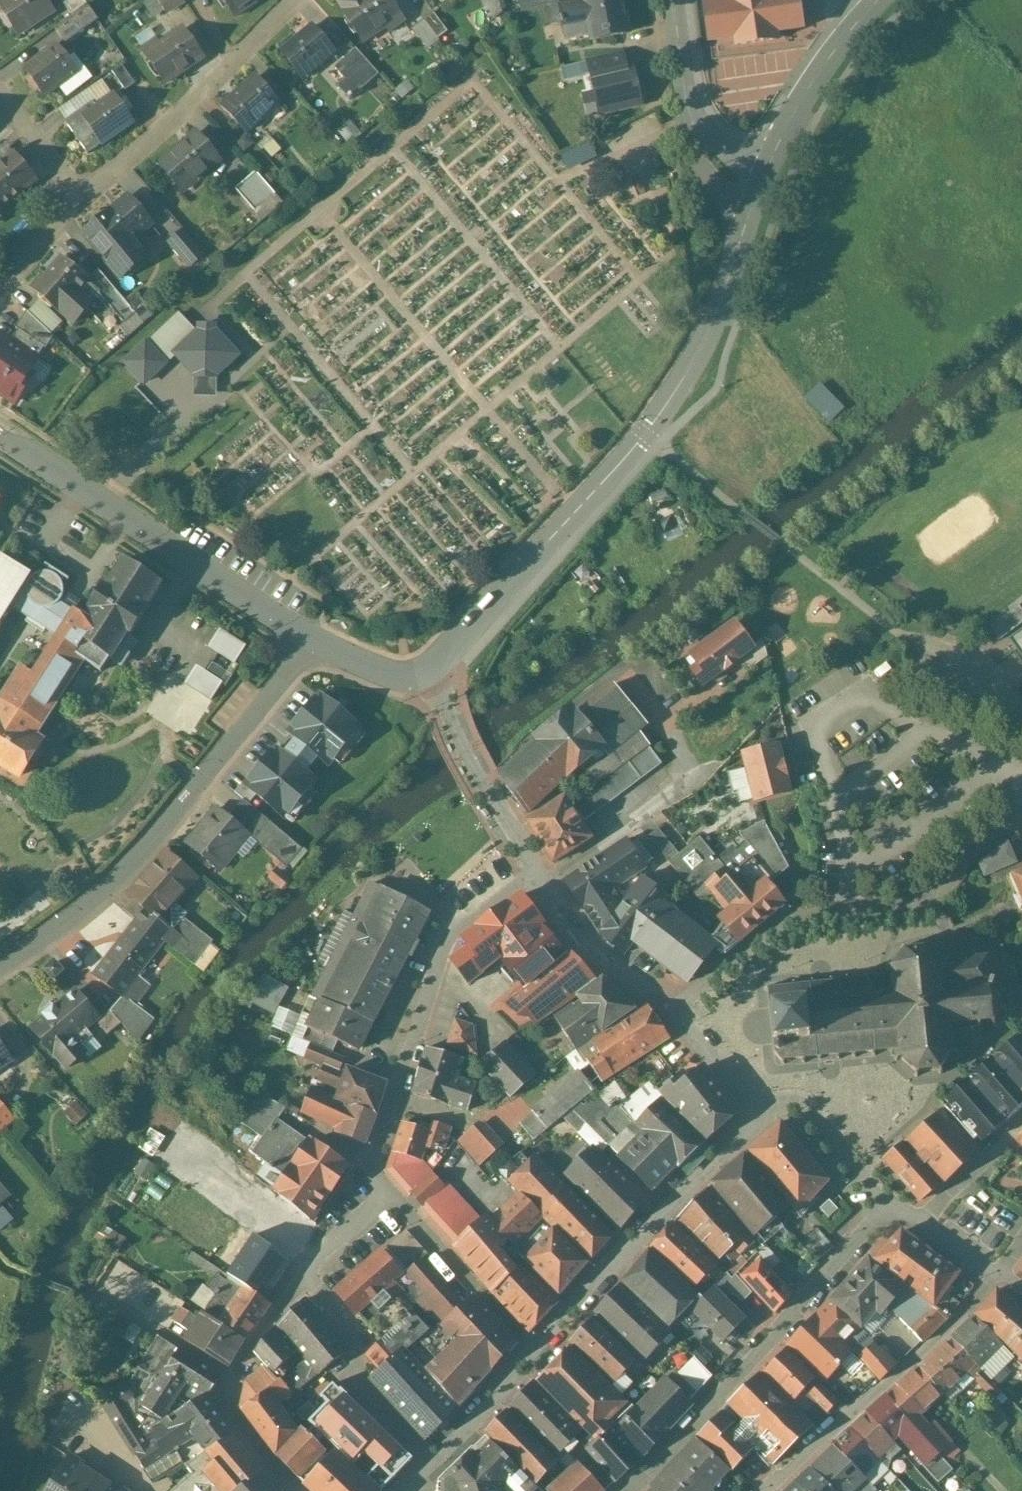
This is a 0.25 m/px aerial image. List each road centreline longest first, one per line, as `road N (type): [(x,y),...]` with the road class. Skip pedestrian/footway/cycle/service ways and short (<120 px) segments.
road 1 (tertiary): [(429,670),(647,433),(699,352),(757,192)]
road 2 (residential): [(316,643),(143,850),(72,917),(0,968)]
road 3 (residential): [(1021,809),(949,887),(898,913),(847,902),(798,919),(752,951),(678,1024)]
road 4 (residential): [(629,1490),(716,1405),(887,1203)]
road 5 (residential): [(390,1193),(374,1166),(459,918),(534,864)]
road 6 (tertiary): [(316,643),(0,431)]
road 7 (residential): [(536,1353),(771,1099)]
road 8 (residential): [(761,1490),(1000,1271)]
road 9 (residential): [(81,200),(290,0)]
road 10 (residential): [(300,1490),(231,1410),(229,1386),(305,1270)]
road 11 (residential): [(305,1270),(365,1339),(351,1369),(431,1462)]
road 12 (tertiary): [(757,192),(798,107),(879,0)]
road 13 (residential): [(534,864),(469,762),(429,670)]
road 14 (tertiary): [(757,192),(725,172),(700,139),(673,0)]
road 15 (residential): [(545,884),(720,756)]
road 16 (residential): [(390,1193),(536,1353)]
road 17 (residential): [(678,1024),(592,951),(545,884)]
road 18 (residential): [(771,1099),(806,1104),(887,1203)]
road 19 (residential): [(431,1462),(536,1353)]
road 20 (residential): [(1021,1124),(922,1221)]
road 21 (residential): [(81,200),(0,94)]
road 22 (tertiary): [(429,670),(394,675),(316,643)]

